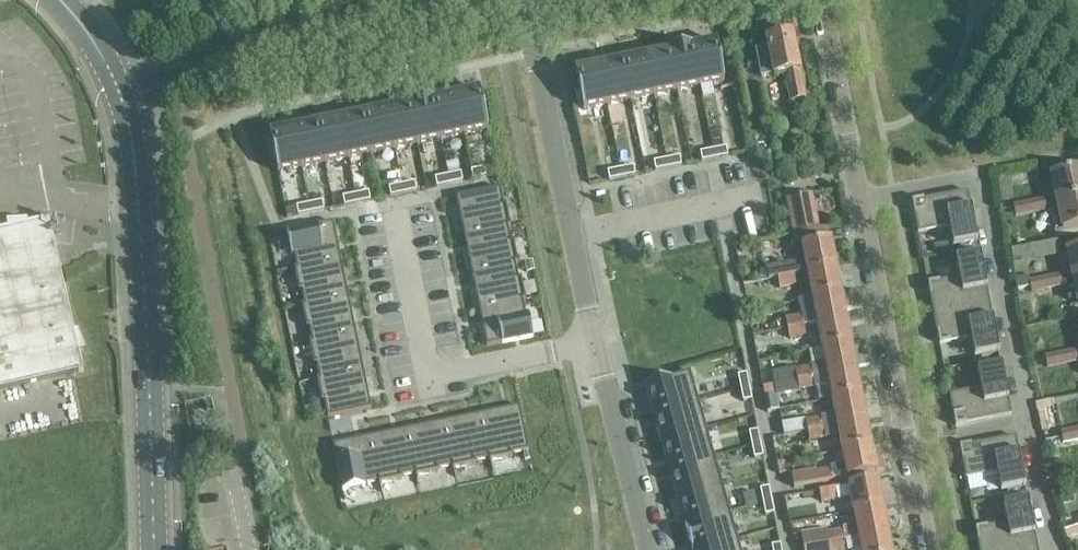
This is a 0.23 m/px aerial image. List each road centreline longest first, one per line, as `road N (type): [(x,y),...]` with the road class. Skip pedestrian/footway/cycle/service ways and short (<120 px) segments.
road 1 (residential): [(931,549),(822,0)]
road 2 (secondary): [(155,549),(144,287),(131,134),(119,98)]
road 3 (residential): [(119,98),(259,51),(473,16)]
road 4 (residential): [(591,340),(528,6)]
road 5 (residential): [(399,210),(434,374),(591,340)]
road 6 (residential): [(652,549),(591,340)]

